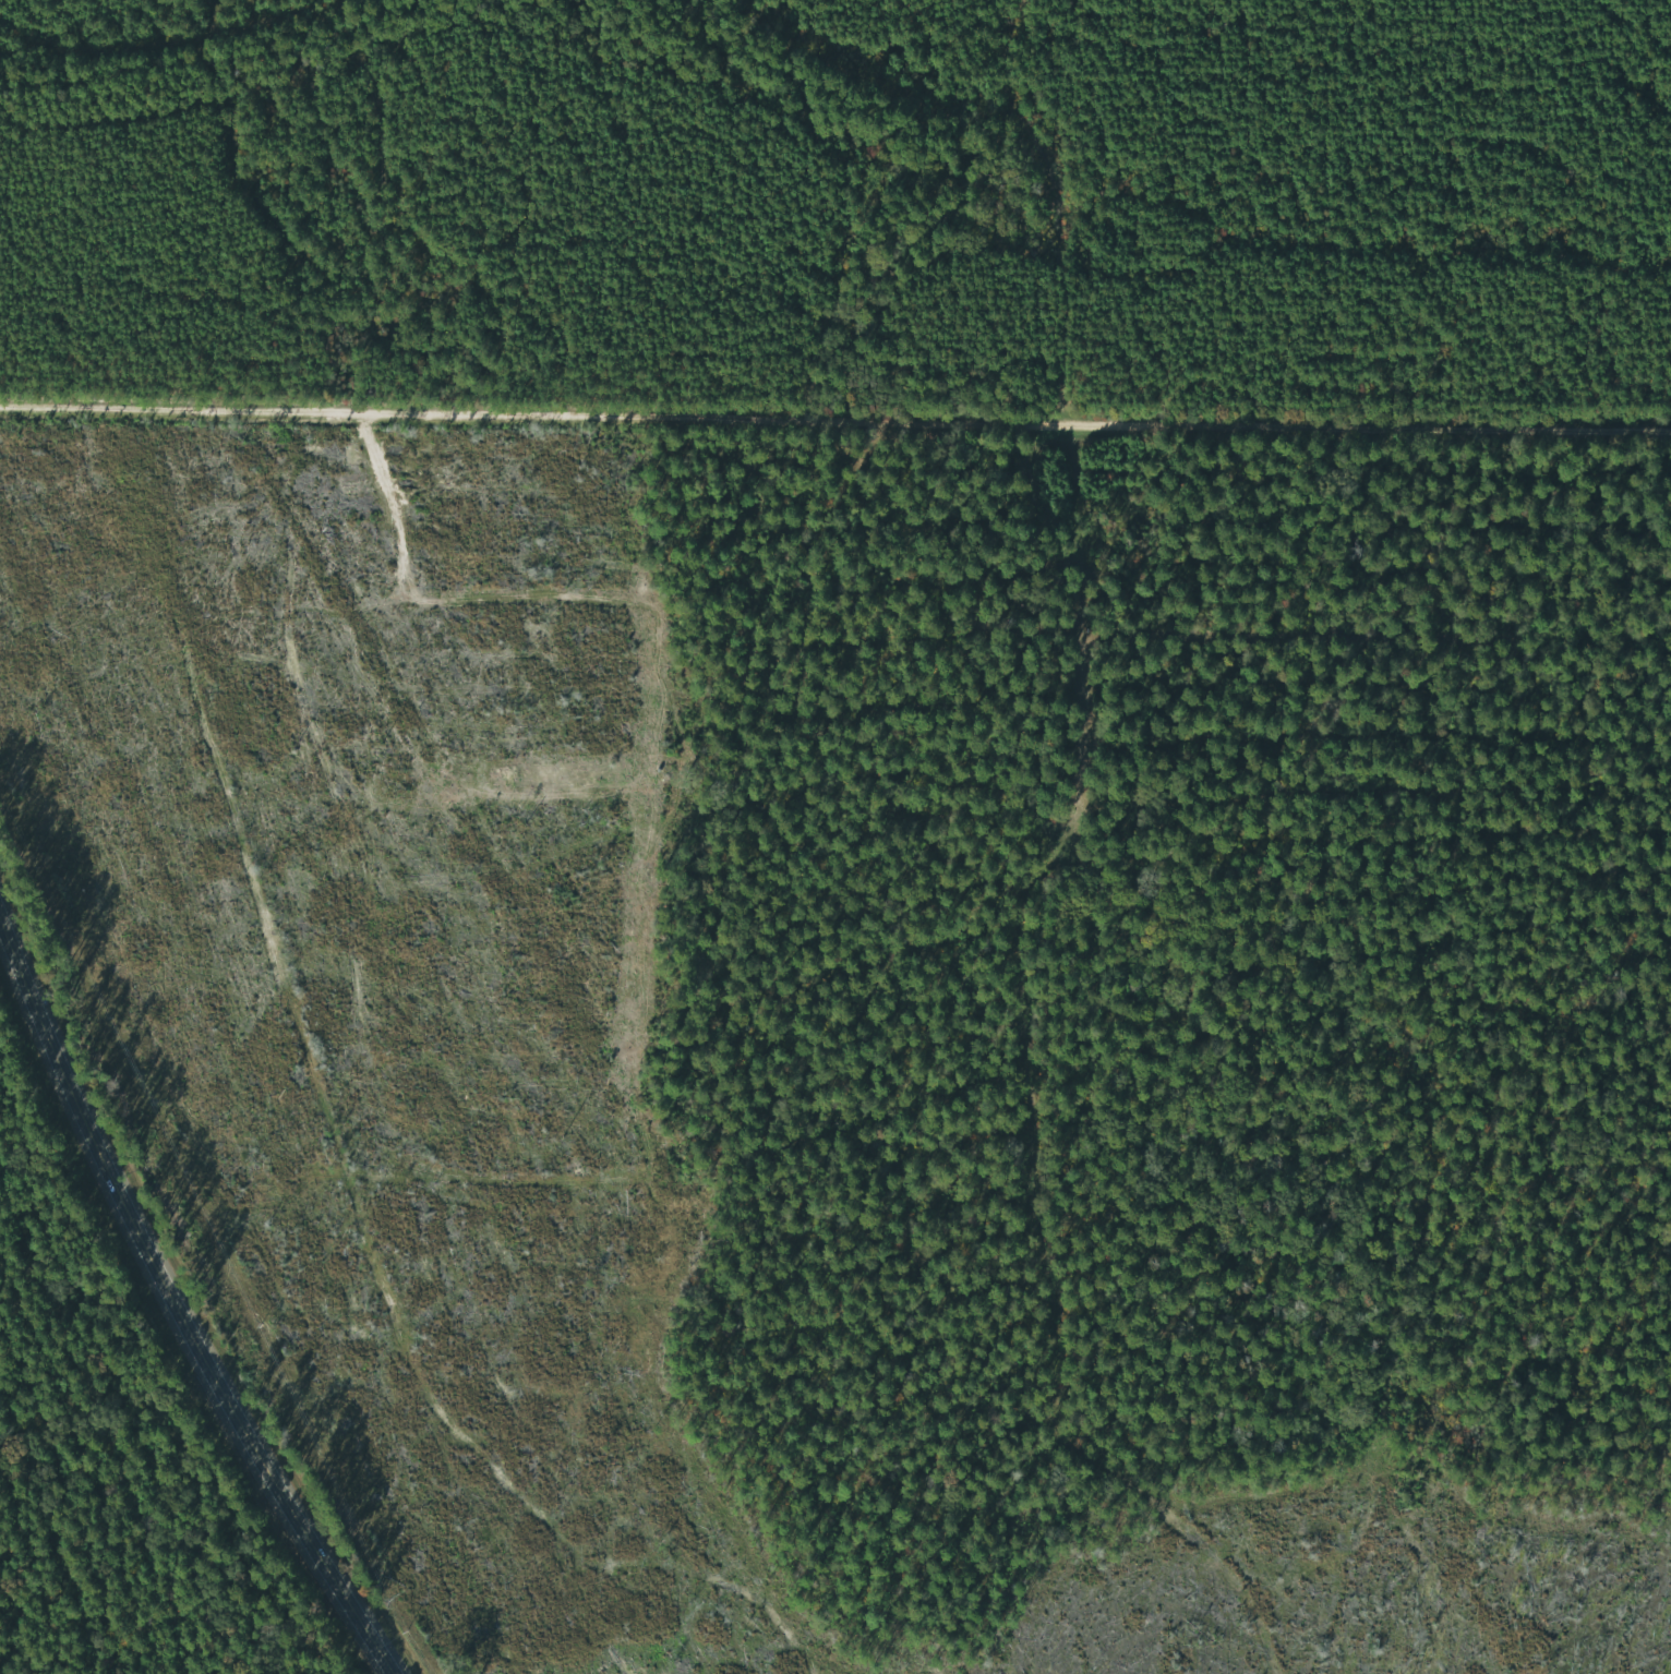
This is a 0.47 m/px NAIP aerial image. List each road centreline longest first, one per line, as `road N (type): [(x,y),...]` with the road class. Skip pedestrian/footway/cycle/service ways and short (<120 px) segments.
road 1 (residential): [(0,414),(1670,428)]
road 2 (primary): [(401,1673),(136,1231),(0,923)]

